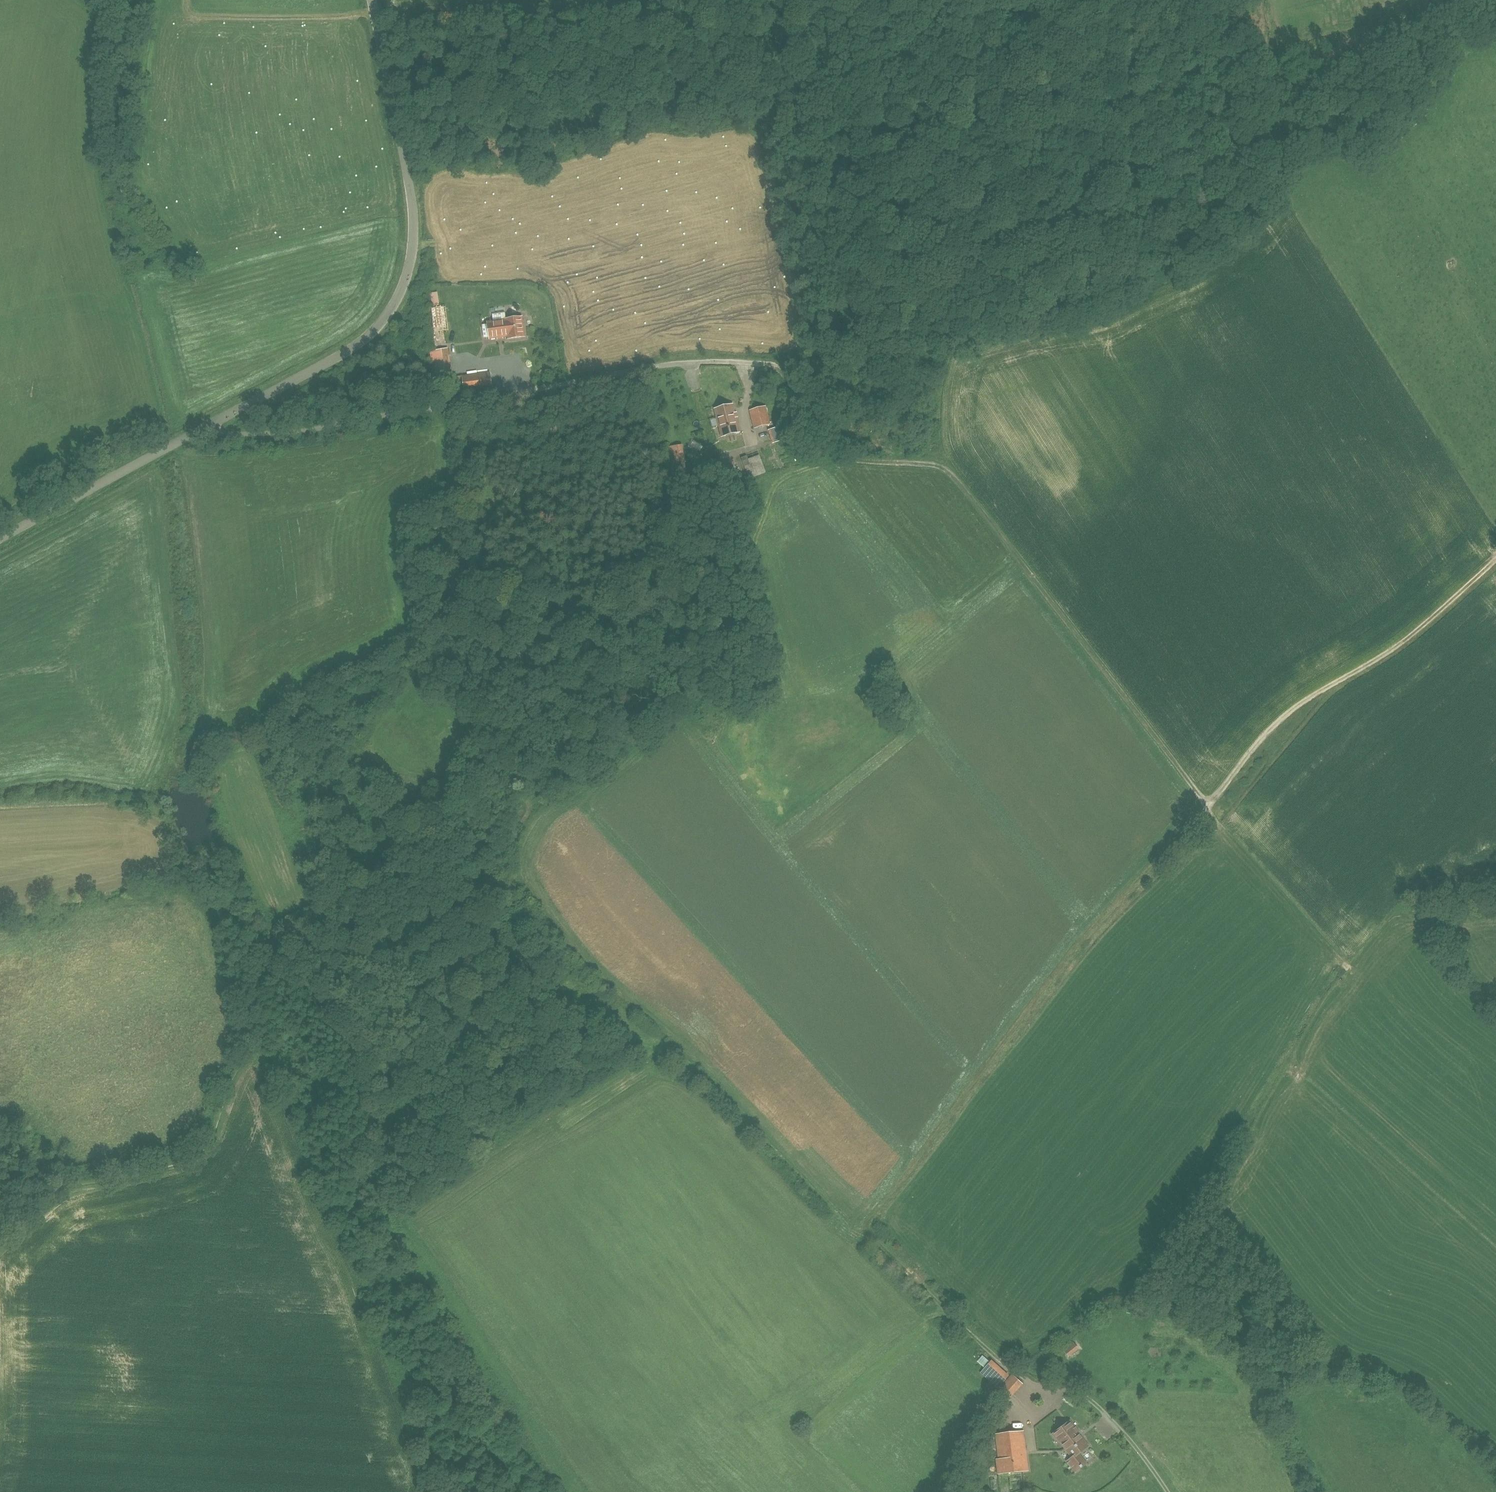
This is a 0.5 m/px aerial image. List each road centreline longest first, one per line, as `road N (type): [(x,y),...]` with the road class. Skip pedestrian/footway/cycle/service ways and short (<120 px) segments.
road 1 (track): [(1042,1383),(1015,1373),(864,1234),(1068,954),(1247,768),(1282,715),(1402,644),(1495,561)]
road 2 (unclassified): [(200,426),(292,432),(695,362),(815,368)]
road 3 (track): [(801,368),(849,453),(925,459),(950,484),(1206,807)]
road 4 (track): [(864,1234),(839,1222),(667,1050),(639,1044),(572,999),(393,857)]
road 5 (unclassified): [(200,426),(344,350),(370,331),(407,279),(411,206),(371,0)]
road 6 (track): [(973,256),(1106,218),(1173,162),(1352,110),(1410,32)]
road 7 (unclassified): [(0,534),(200,426)]
road 8 (track): [(541,566),(514,395)]
road 9 (unclassified): [(1163,1491),(1102,1410),(1042,1383)]

